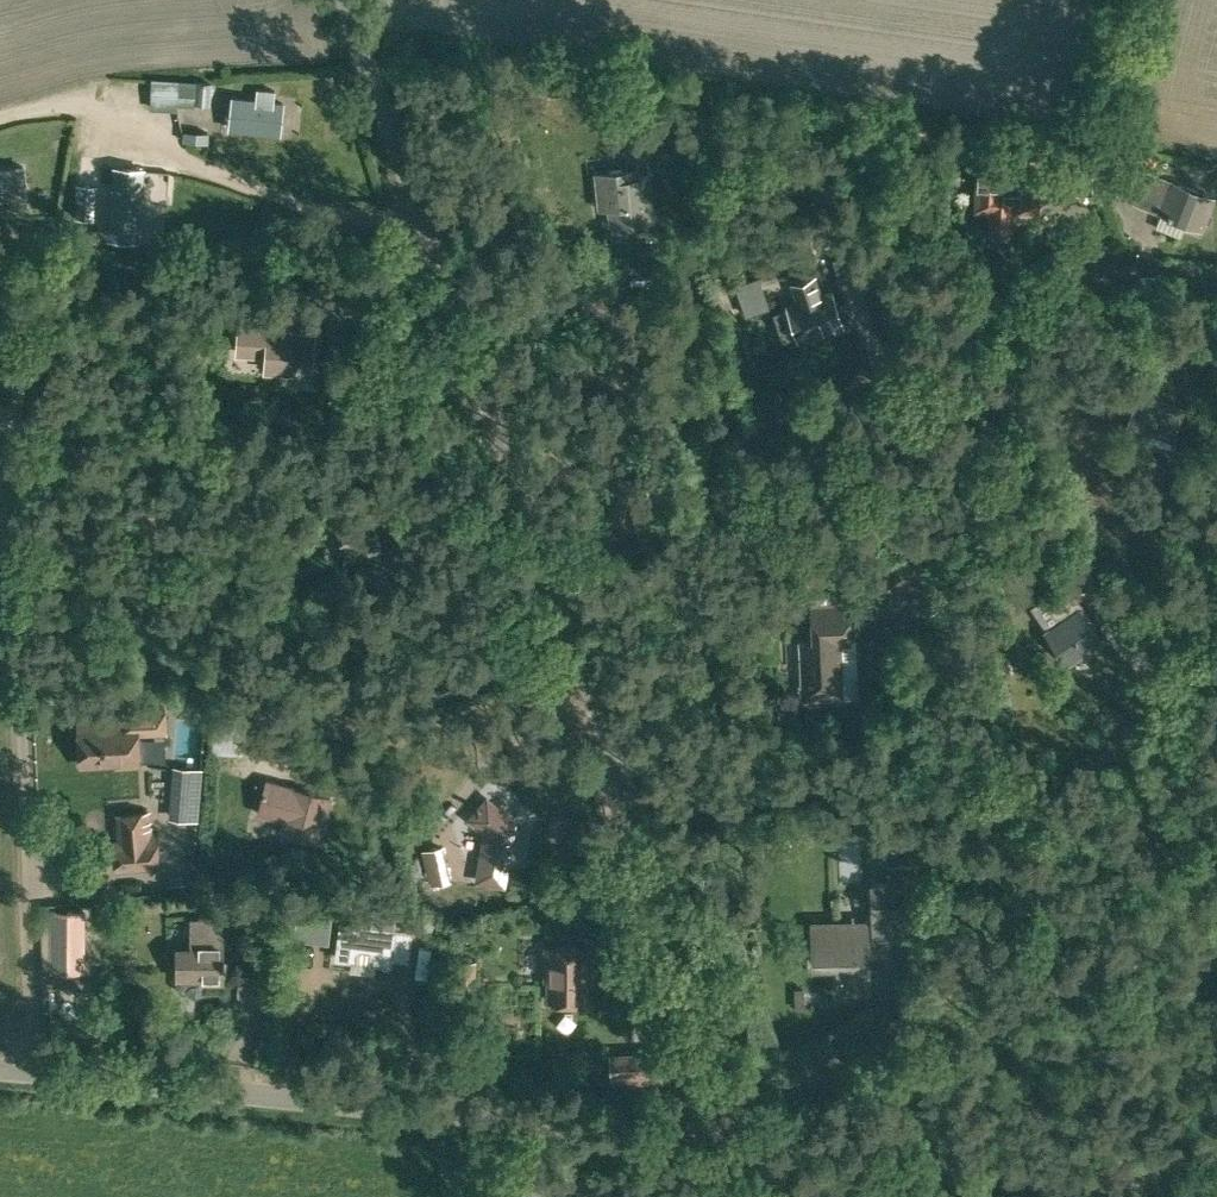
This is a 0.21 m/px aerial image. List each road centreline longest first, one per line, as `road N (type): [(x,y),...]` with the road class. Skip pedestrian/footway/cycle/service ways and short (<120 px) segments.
road 1 (track): [(1216,275),(1151,271),(919,357),(815,427),(625,495),(533,506),(336,453),(216,442),(8,455)]
road 2 (unclassified): [(756,1145),(533,506),(344,0)]
road 3 (unclassified): [(756,1145),(0,1069)]
road 4 (track): [(756,1145),(773,1112),(934,1015),(1216,565)]
road 5 (unclassified): [(1216,1189),(756,1145)]
road 6 (track): [(1128,711),(934,701),(1026,877)]

